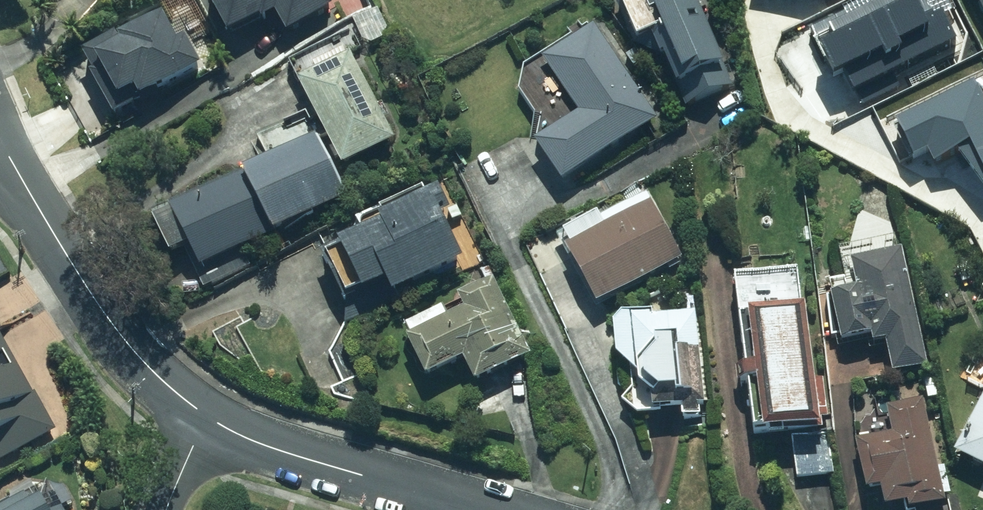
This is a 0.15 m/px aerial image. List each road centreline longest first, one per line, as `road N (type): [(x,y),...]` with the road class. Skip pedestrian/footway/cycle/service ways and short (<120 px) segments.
road 1 (residential): [(501,509),(228,441),(188,418)]
road 2 (residential): [(188,418),(147,388),(102,338),(0,172)]

